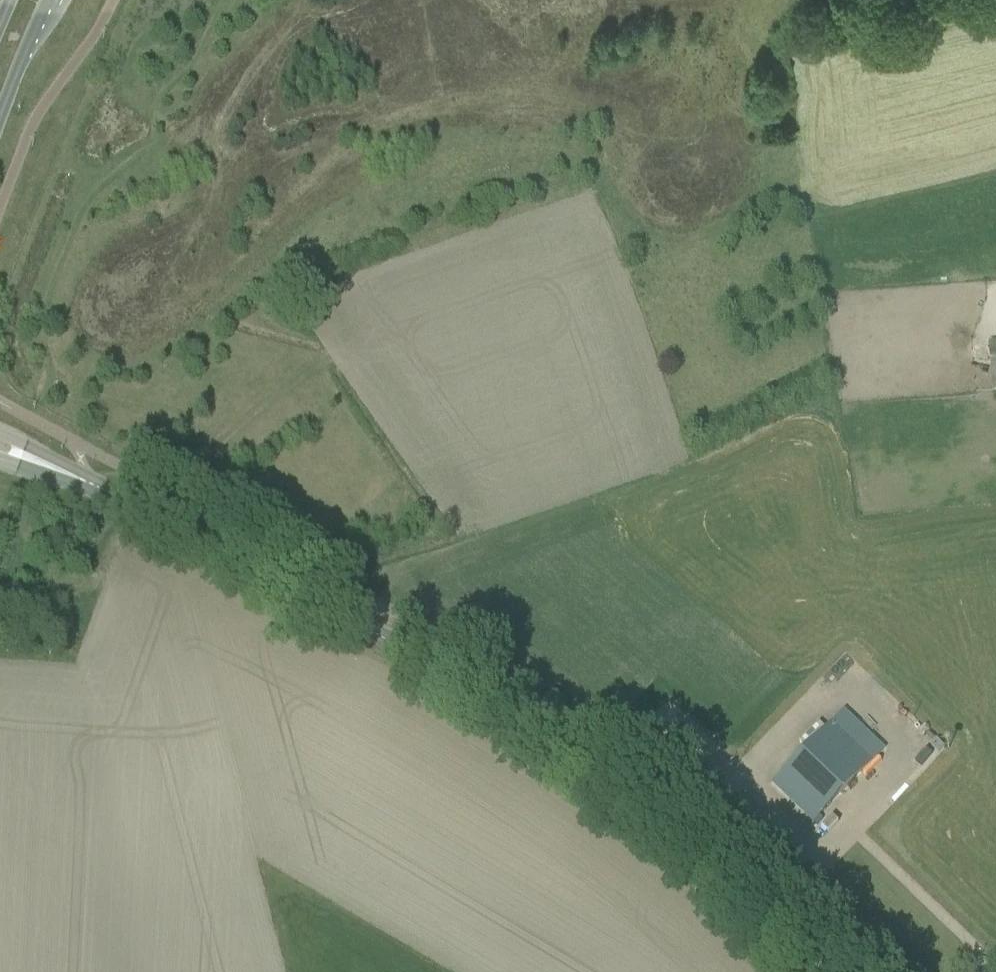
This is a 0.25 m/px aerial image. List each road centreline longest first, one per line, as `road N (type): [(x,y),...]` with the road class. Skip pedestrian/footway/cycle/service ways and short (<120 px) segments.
road 1 (tertiary): [(826,971),(741,891),(564,747),(279,580),(27,458)]
road 2 (secondary): [(0,110),(53,0)]

